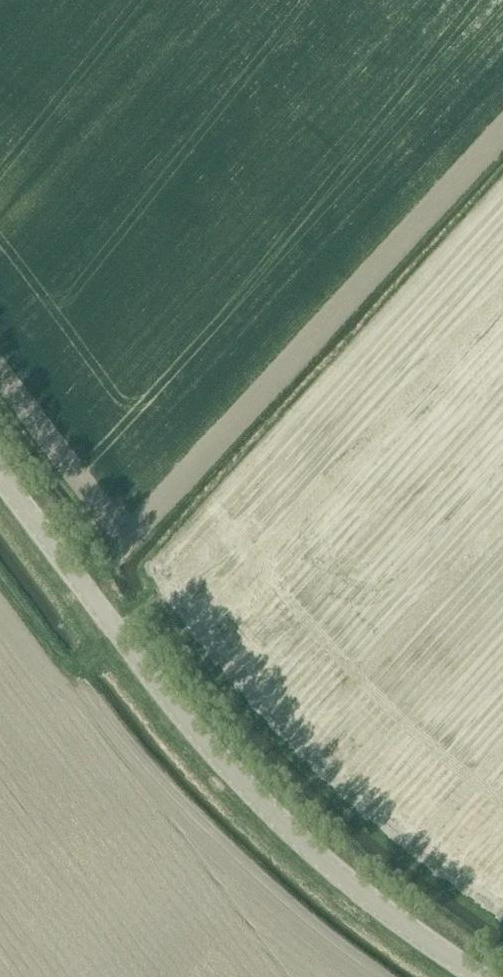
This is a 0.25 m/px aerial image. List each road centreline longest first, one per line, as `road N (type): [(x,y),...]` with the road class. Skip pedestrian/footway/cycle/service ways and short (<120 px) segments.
road 1 (tertiary): [(479,976),(339,880),(245,791),(167,702),(0,478)]

